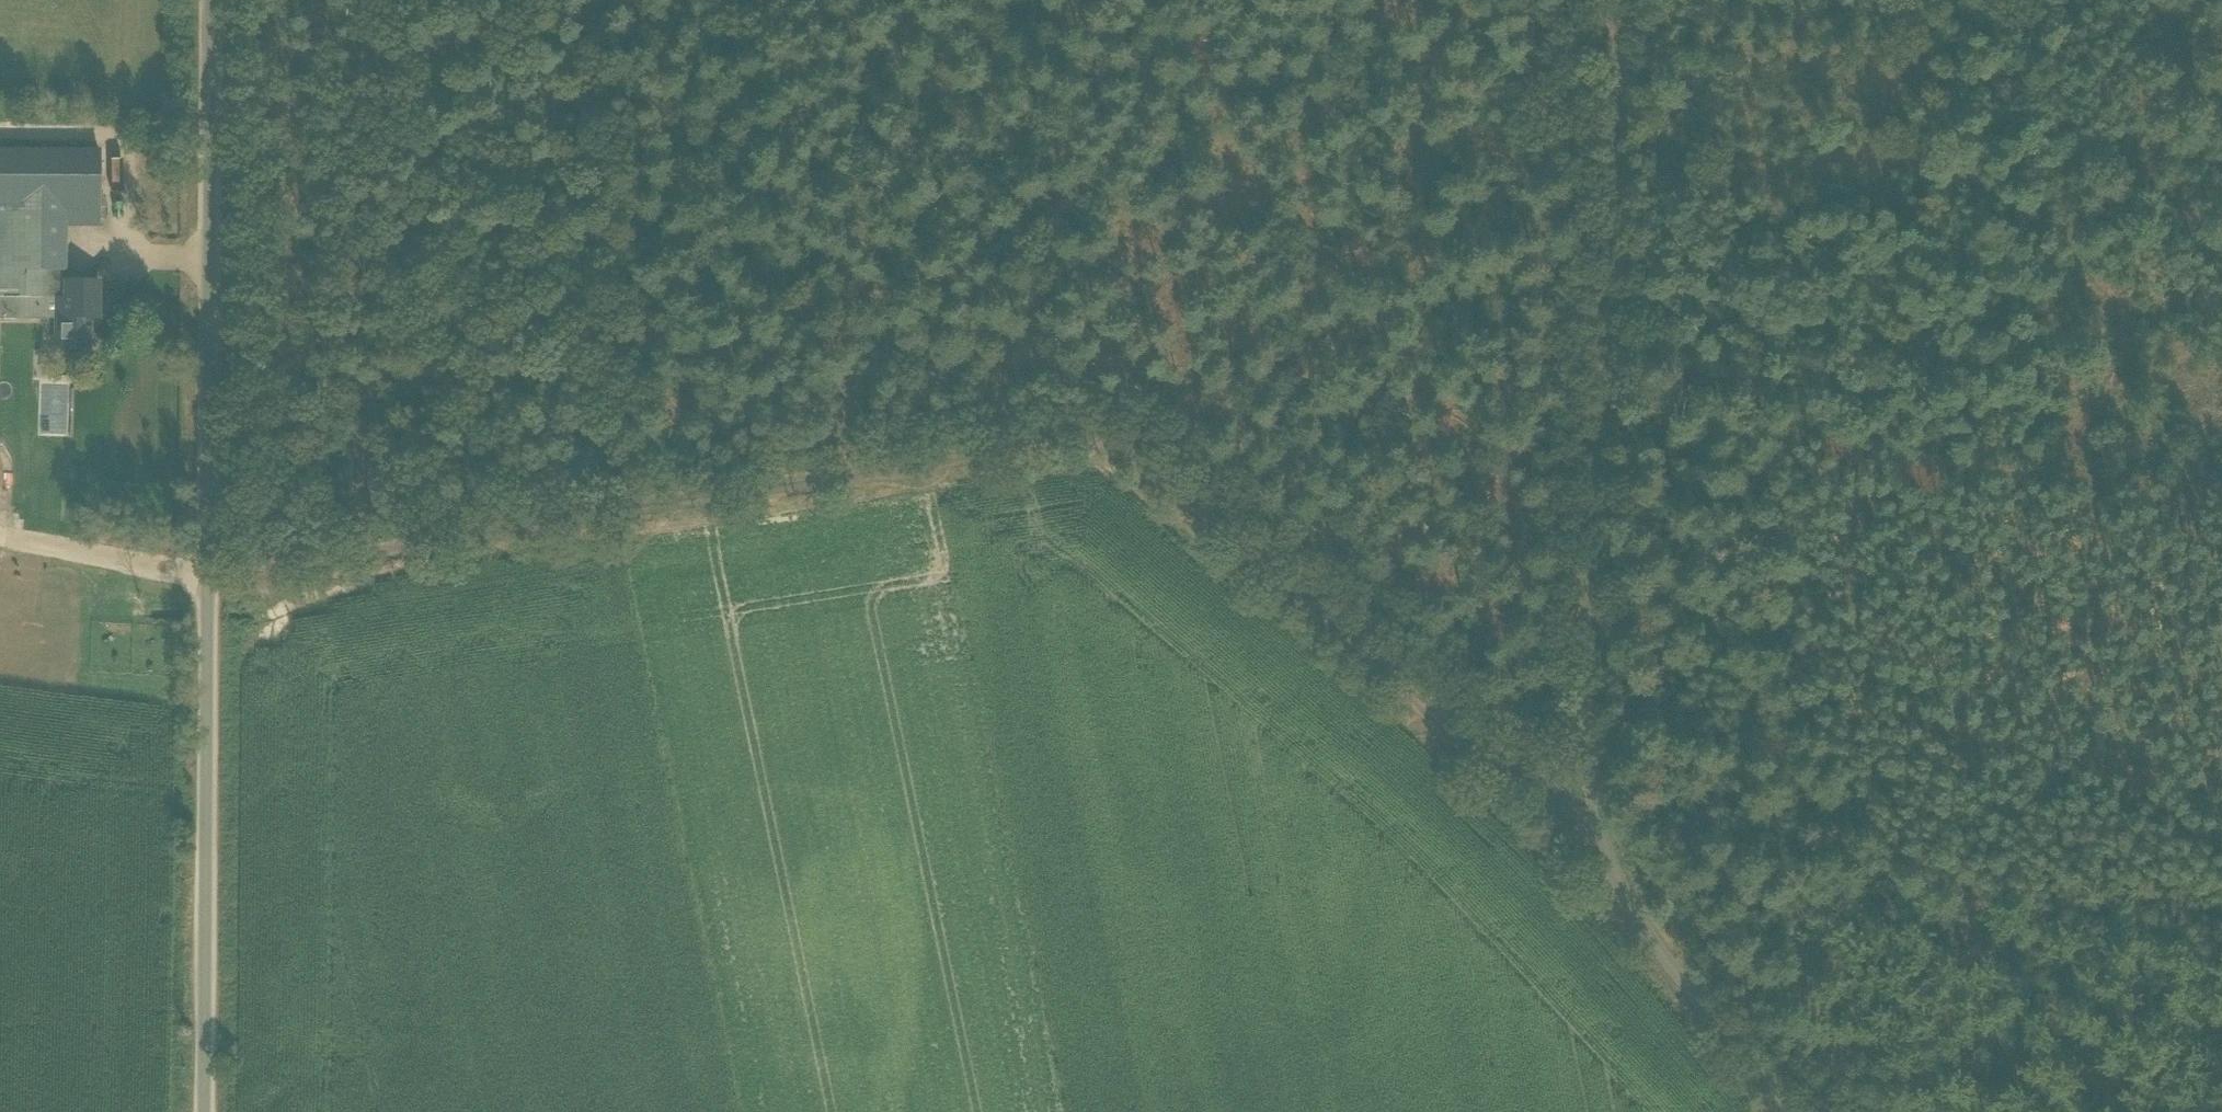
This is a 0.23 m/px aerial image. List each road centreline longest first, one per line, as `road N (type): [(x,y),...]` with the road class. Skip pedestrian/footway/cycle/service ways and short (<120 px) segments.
road 1 (track): [(1599,838),(1100,445),(1034,444),(206,582)]
road 2 (unclassified): [(1793,1111),(1630,907),(1612,878),(1593,809),(1627,0)]
road 3 (unclassified): [(197,1111),(207,0)]

